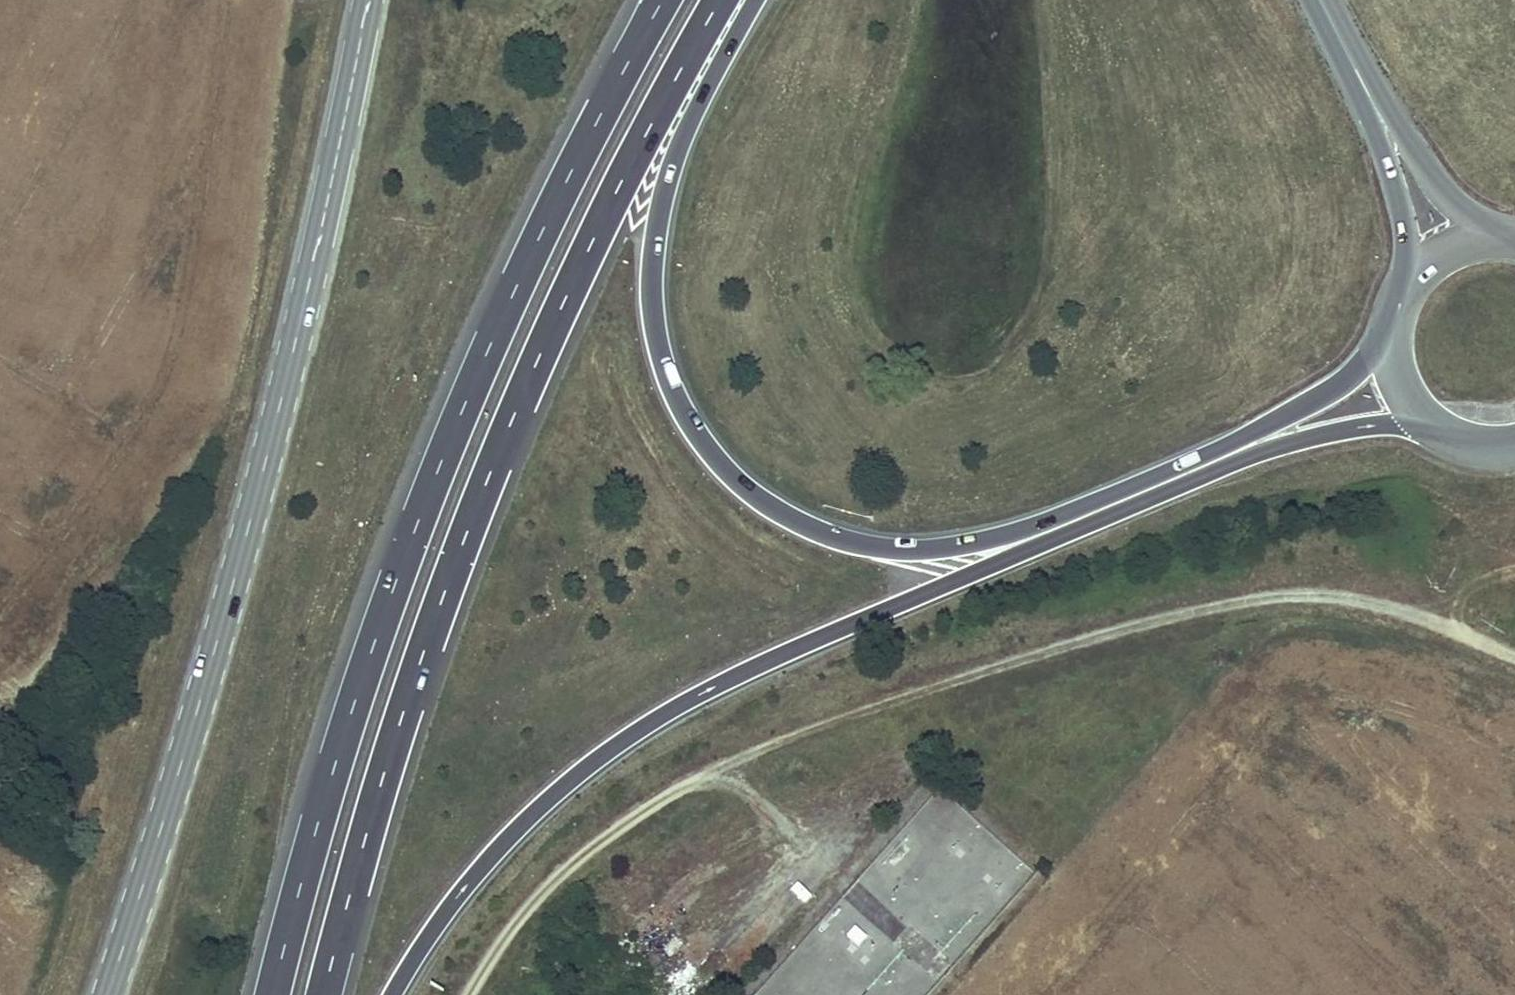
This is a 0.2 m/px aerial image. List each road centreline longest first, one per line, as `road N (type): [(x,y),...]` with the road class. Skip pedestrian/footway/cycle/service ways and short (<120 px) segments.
road 1 (trunk): [(1384,329),(1367,361),(1326,396),(1040,526),(911,549),(847,540),(800,522),(718,461),(668,374),(656,331),(652,270),(662,195),(681,140),(757,0)]
road 2 (trunk): [(393,994),(463,889),(532,815),(653,722),(763,665),(1265,451),(1426,420)]
road 3 (track): [(471,994),(500,942),(580,858),(701,770),(1049,651),(1304,590),(1400,607),(1514,657)]
road 4 (trunk): [(664,0),(522,262),(456,416),(324,782),(269,994)]
road 5 (trunk): [(323,994),(349,882),(434,611),(565,291),(712,0)]
road 6 (tertiary): [(363,0),(270,413),(197,695),(100,994)]
road 7 (secondary): [(1488,229),(1451,203),(1356,75)]
road 8 (secondary): [(1356,75),(1392,172),(1411,264)]

